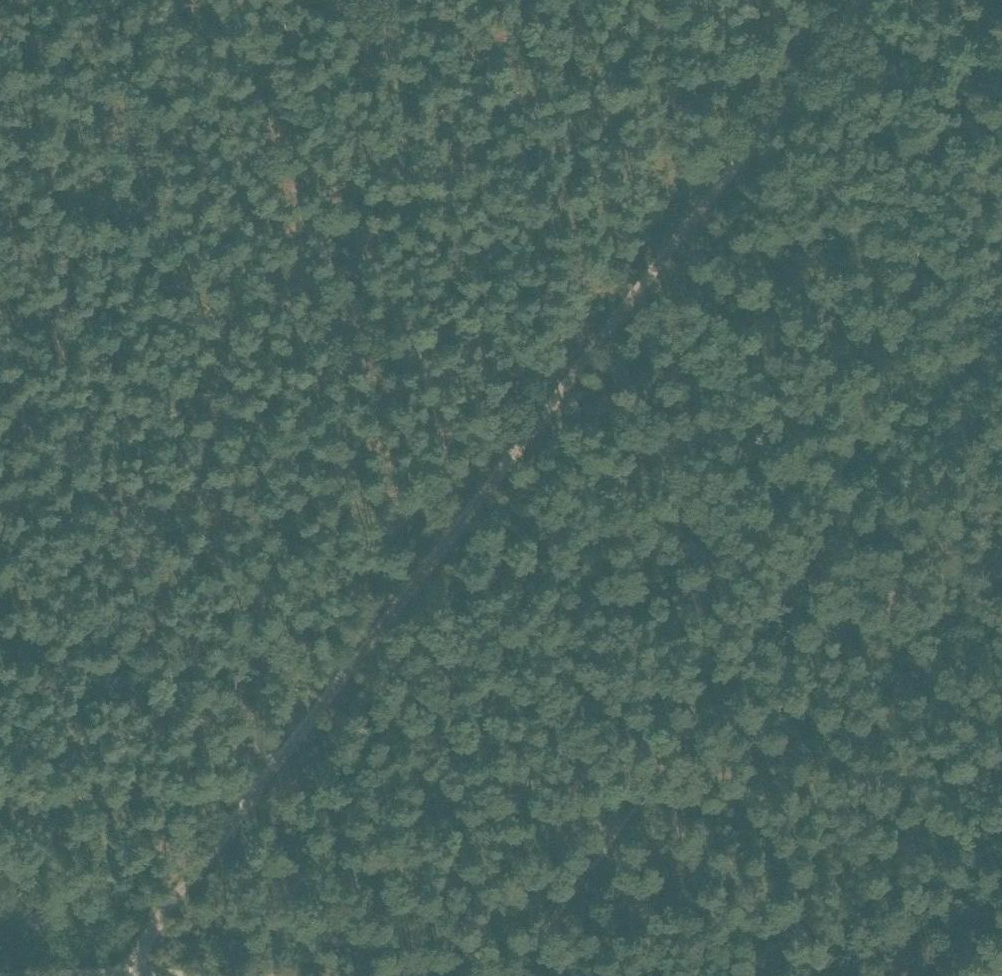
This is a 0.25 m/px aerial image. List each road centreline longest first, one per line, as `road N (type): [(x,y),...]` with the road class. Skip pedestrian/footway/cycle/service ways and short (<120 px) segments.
road 1 (track): [(856,0),(266,777)]
road 2 (track): [(1001,322),(515,975)]
road 3 (track): [(0,270),(26,279),(167,679),(266,777)]
road 4 (track): [(213,0),(459,524)]
road 5 (track): [(266,777),(127,969)]
road 6 (track): [(855,975),(928,926),(1001,829)]
road 7 (track): [(805,71),(1001,92)]

